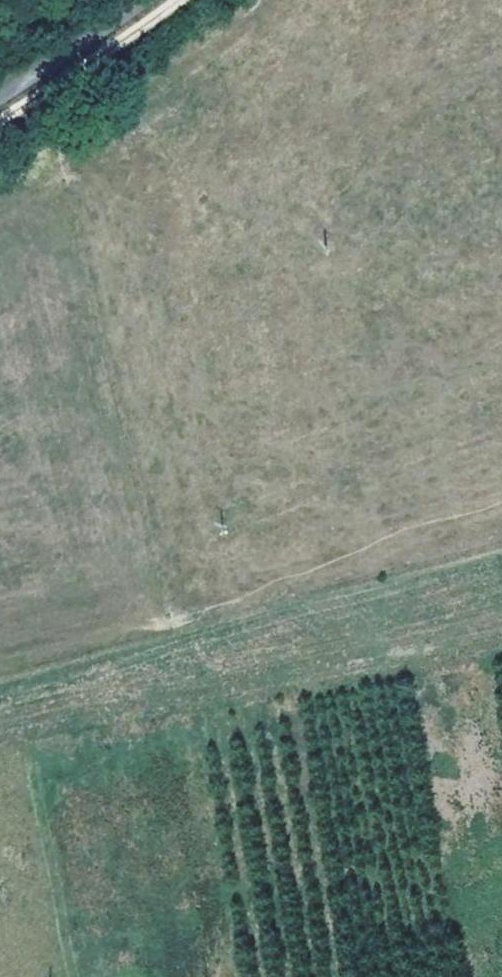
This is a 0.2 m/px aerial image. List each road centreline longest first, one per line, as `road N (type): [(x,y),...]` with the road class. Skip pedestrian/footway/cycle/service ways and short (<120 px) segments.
road 1 (track): [(176,0),(0,117)]

